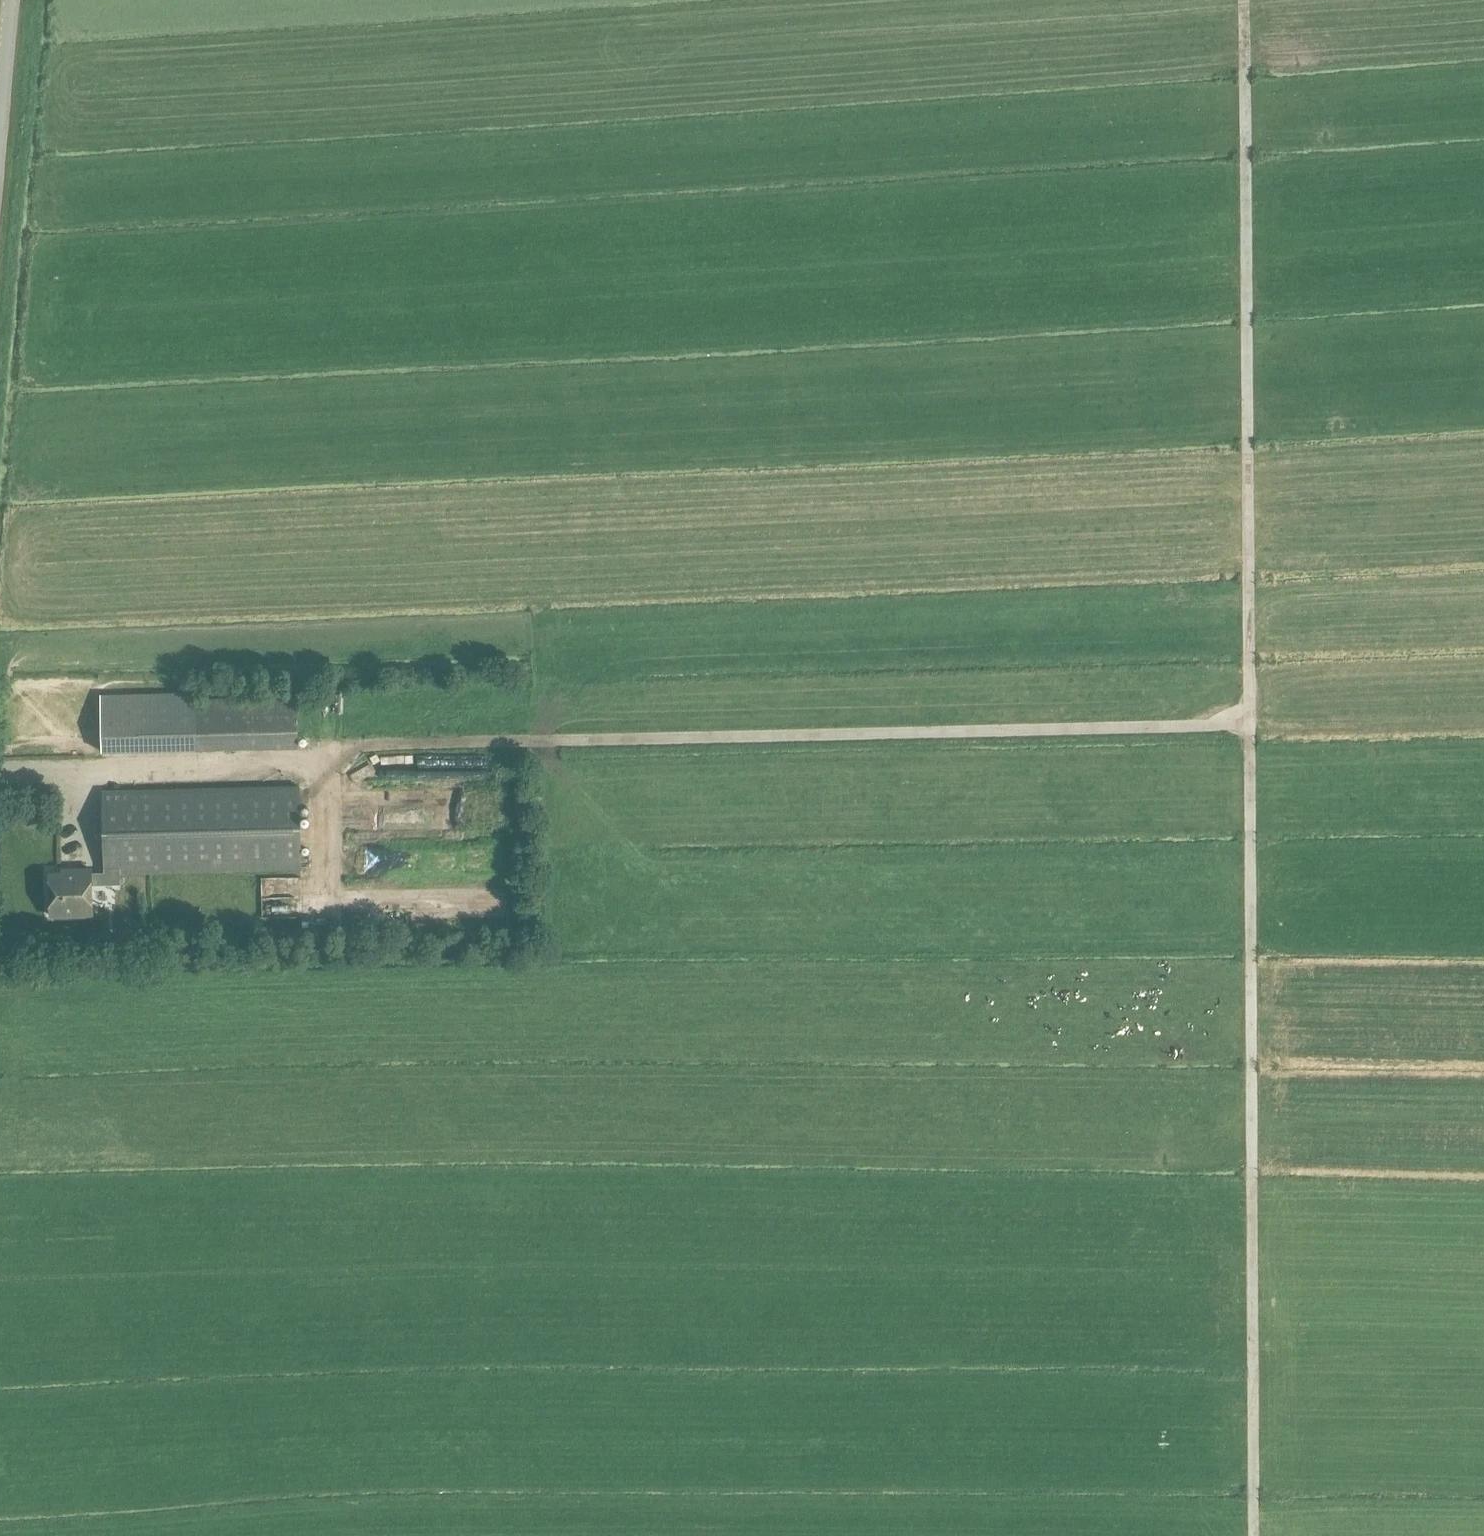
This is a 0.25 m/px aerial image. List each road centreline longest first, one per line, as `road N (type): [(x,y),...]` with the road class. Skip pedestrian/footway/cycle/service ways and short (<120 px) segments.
road 1 (unclassified): [(0,195),(18,0)]

